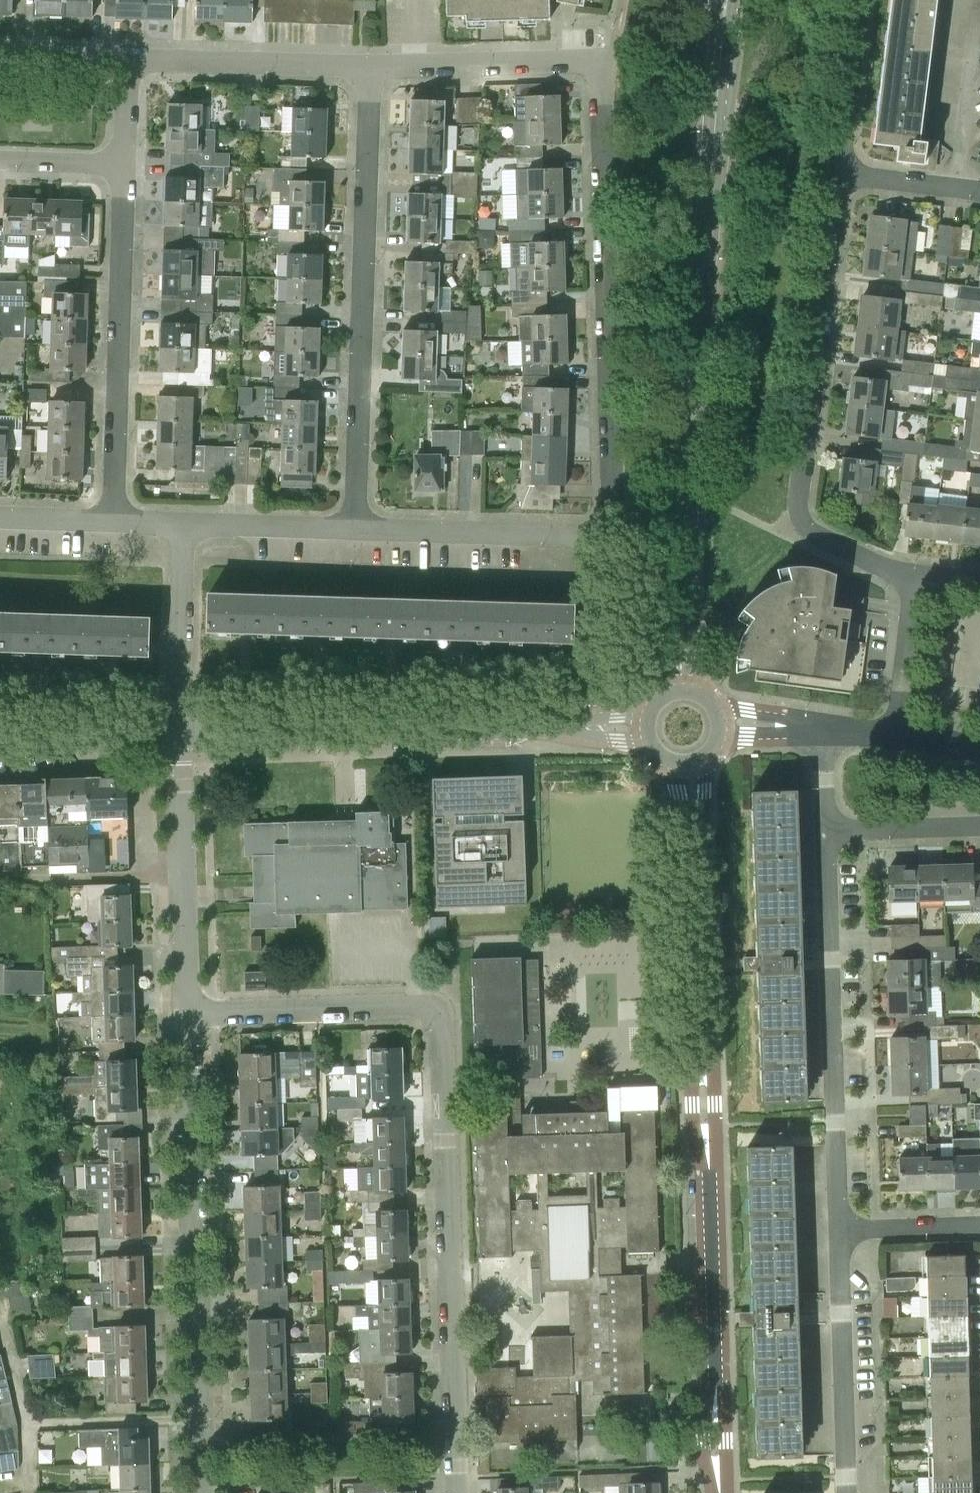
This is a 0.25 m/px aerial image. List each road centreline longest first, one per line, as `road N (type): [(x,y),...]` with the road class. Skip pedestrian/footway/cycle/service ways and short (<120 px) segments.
road 1 (residential): [(462,1492),(446,1013),(435,1002),(190,1013)]
road 2 (tertiary): [(686,762),(715,1492)]
road 3 (residential): [(603,535),(613,518),(599,60),(371,65)]
road 4 (tertiary): [(684,692),(688,491),(726,2)]
road 5 (residential): [(204,1492),(190,1013)]
road 6 (residential): [(359,528),(371,65)]
road 7 (residential): [(911,574),(856,553),(818,523),(813,507),(856,175)]
road 8 (residential): [(596,727),(182,734)]
road 9 (residential): [(841,1217),(830,829)]
road 10 (residential): [(116,522),(125,167)]
road 11 (residential): [(190,1013),(182,734)]
road 12 (residential): [(850,1492),(841,1217)]
road 13 (residential): [(603,535),(359,528)]
road 14 (residential): [(371,65),(131,62)]
road 15 (residential): [(182,734),(183,524)]
road 16 (residential): [(596,727),(603,535)]
road 17 (residential): [(182,734),(0,738)]
road 18 (residential): [(359,528),(183,524)]
road 19 (residential): [(856,175),(862,0)]
road 20 (residential): [(897,738),(911,574)]
road 21 (residential): [(830,829),(979,827)]
road 22 (residential): [(841,1217),(979,1215)]
road 23 (residential): [(0,59),(131,62)]
road 24 (residential): [(125,167),(0,162)]
road 25 (residential): [(979,191),(856,175)]

